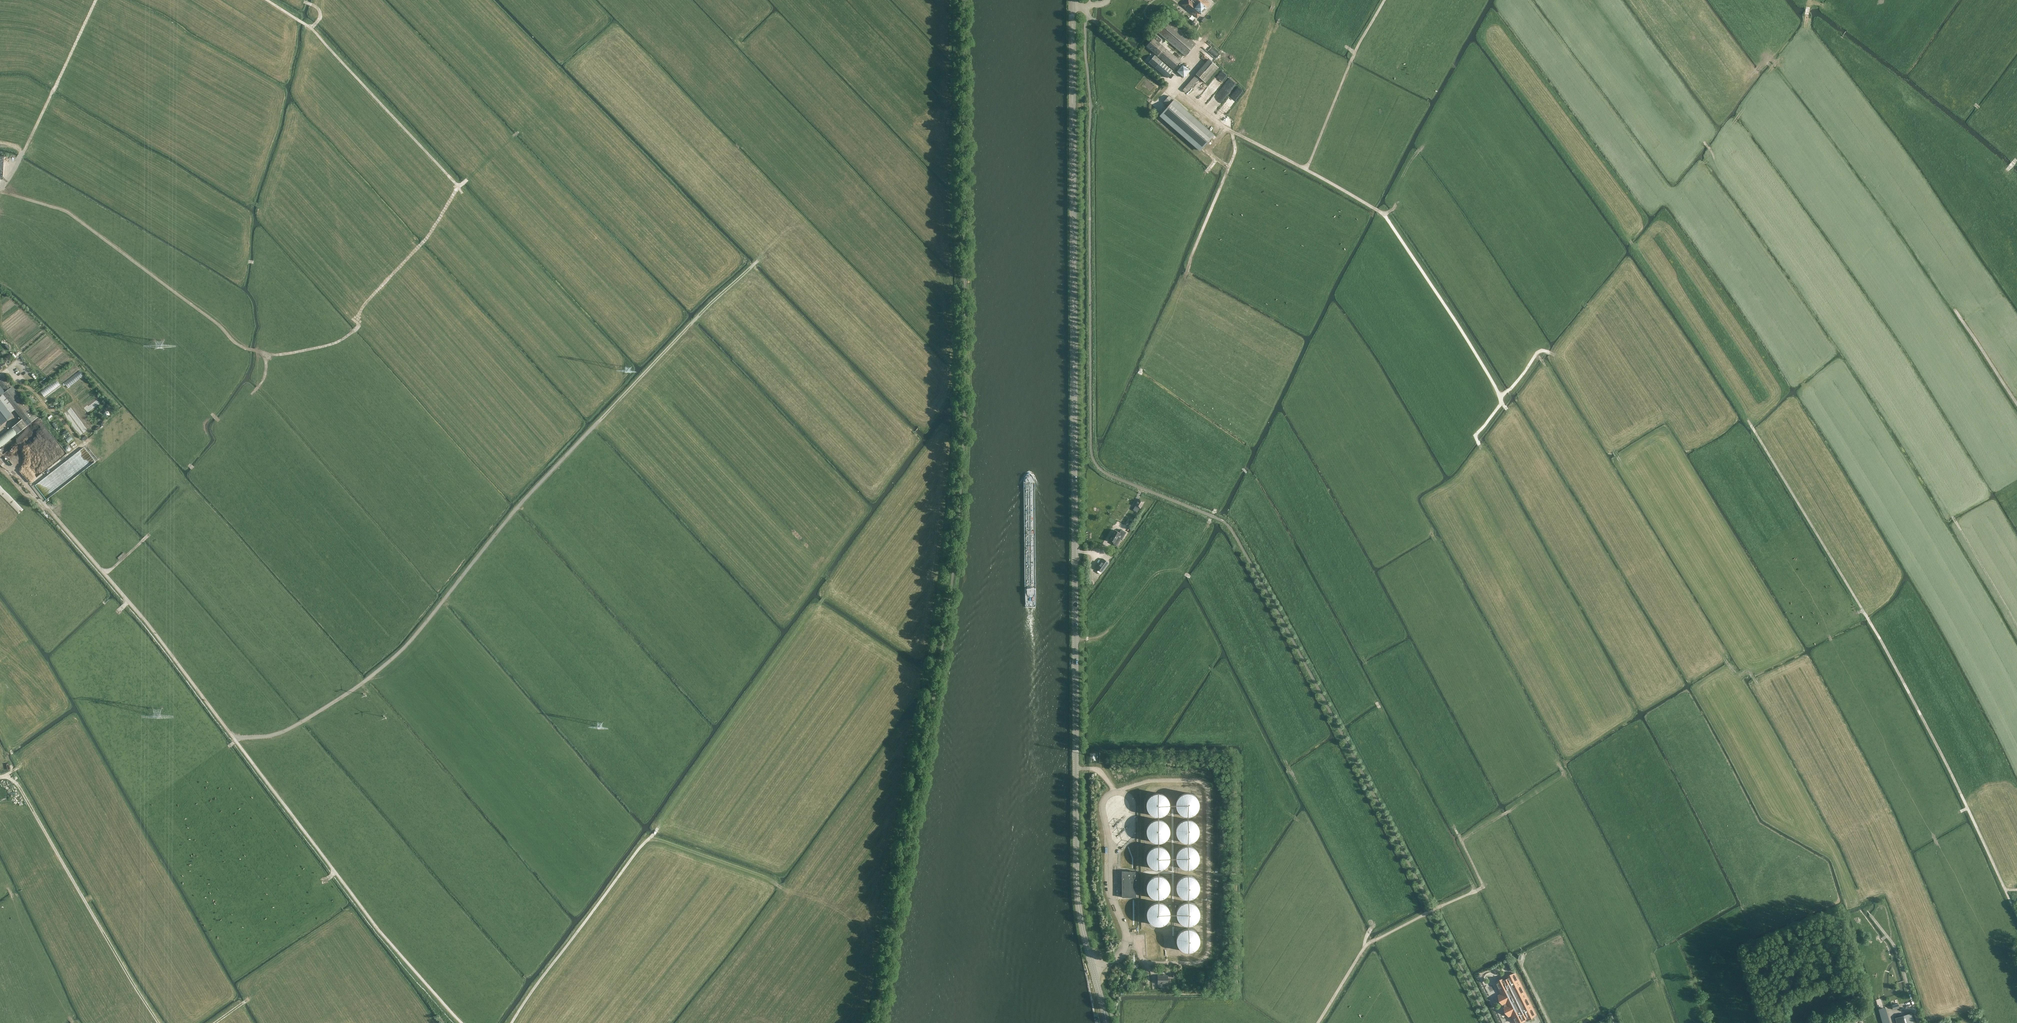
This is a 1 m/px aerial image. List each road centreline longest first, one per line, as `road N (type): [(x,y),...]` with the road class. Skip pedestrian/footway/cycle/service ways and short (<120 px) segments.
road 1 (tertiary): [(1107,1022),(1077,879),(1072,7)]
road 2 (track): [(723,111),(745,134),(737,146),(758,260),(515,510),(406,645),(289,729),(229,746)]
road 3 (track): [(2016,628),(1923,468),(1705,143)]
road 4 (track): [(1384,0),(1306,170),(1233,129),(1234,153),(1139,376)]
road 5 (track): [(1731,664),(1858,898),(1891,891),(1934,1022)]
road 6 (track): [(0,189),(68,212),(234,341),(267,356),(257,388),(223,424),(214,415)]
road 7 (track): [(128,601),(335,872),(322,882)]
road 8 (track): [(514,136),(458,186),(312,28),(268,0)]
road 9 (track): [(1417,153),(1545,346),(1505,392)]
road 10 (track): [(6,775),(158,1022)]
road 11 (track): [(1456,829),(1483,886),(1367,944),(1317,1022)]
road 12 (track): [(267,356),(336,343),(353,331),(368,300),(422,244),(458,186),(464,194)]
road 13 (track): [(512,1022),(680,797)]
road 14 (track): [(823,574),(833,584),(823,600),(680,797)]
road 15 (track): [(650,838),(894,922)]
road 16 (track): [(1863,610),(1968,808),(1961,812)]
road 17 (track): [(1749,420),(1863,610),(1856,614)]
road 18 (track): [(97,0),(0,188)]
road 19 (track): [(1697,168),(1805,26),(1813,0)]
road 20 (track): [(335,872),(461,1022)]
road 21 (track): [(1212,517),(1184,563),(1156,574),(1109,630),(1075,639)]
road 22 (track): [(1233,129),(1087,12)]
road 23 (track): [(1414,156),(1396,205),(1384,213),(1306,170)]
road 24 (track): [(846,74),(914,127),(962,127)]

